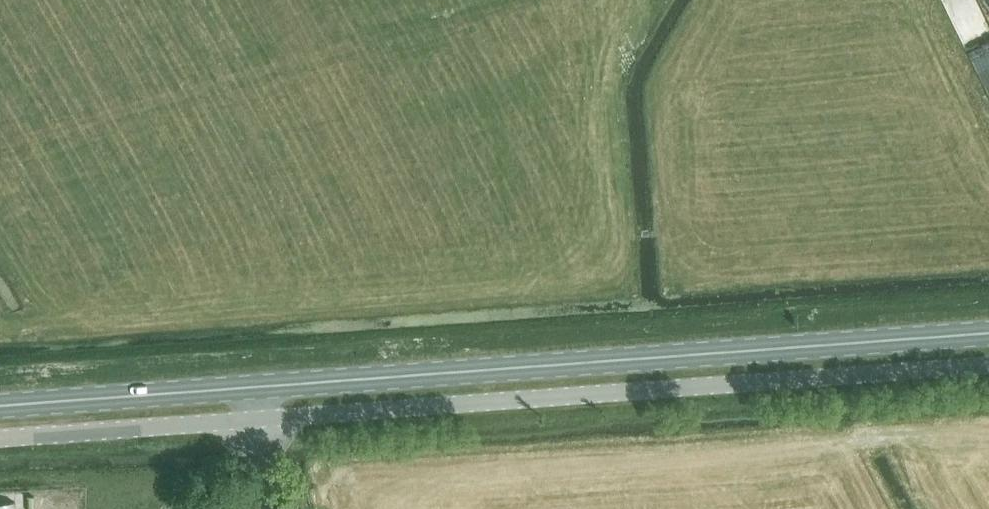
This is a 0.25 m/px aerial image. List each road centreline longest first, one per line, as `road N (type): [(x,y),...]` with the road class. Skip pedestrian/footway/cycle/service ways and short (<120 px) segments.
road 1 (unclassified): [(0,438),(988,364)]
road 2 (primary): [(0,404),(988,332)]

